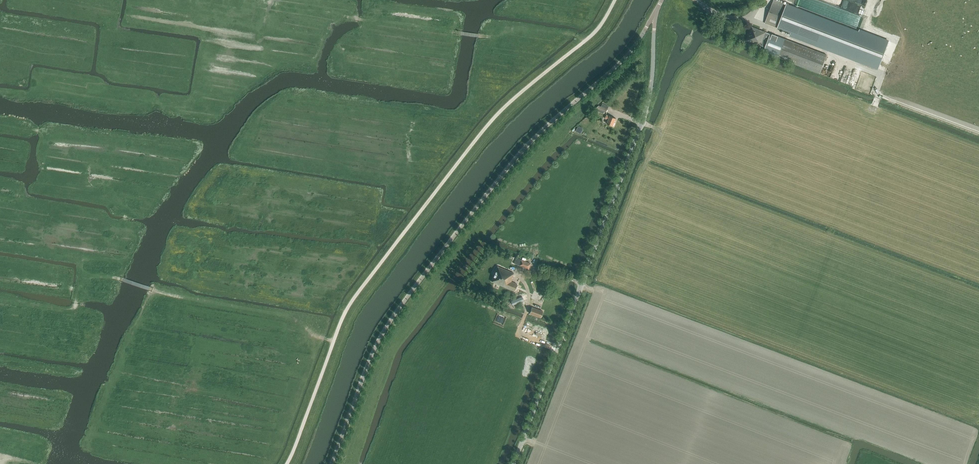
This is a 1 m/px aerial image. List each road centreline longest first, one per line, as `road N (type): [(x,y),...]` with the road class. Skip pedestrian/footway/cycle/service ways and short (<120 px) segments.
road 1 (track): [(287,463),(354,298),(479,136),(584,42),(616,0)]
road 2 (unclassified): [(333,463),(392,320),(531,142),(632,52),(655,13)]
road 3 (unclassified): [(514,463),(645,121),(655,13)]

